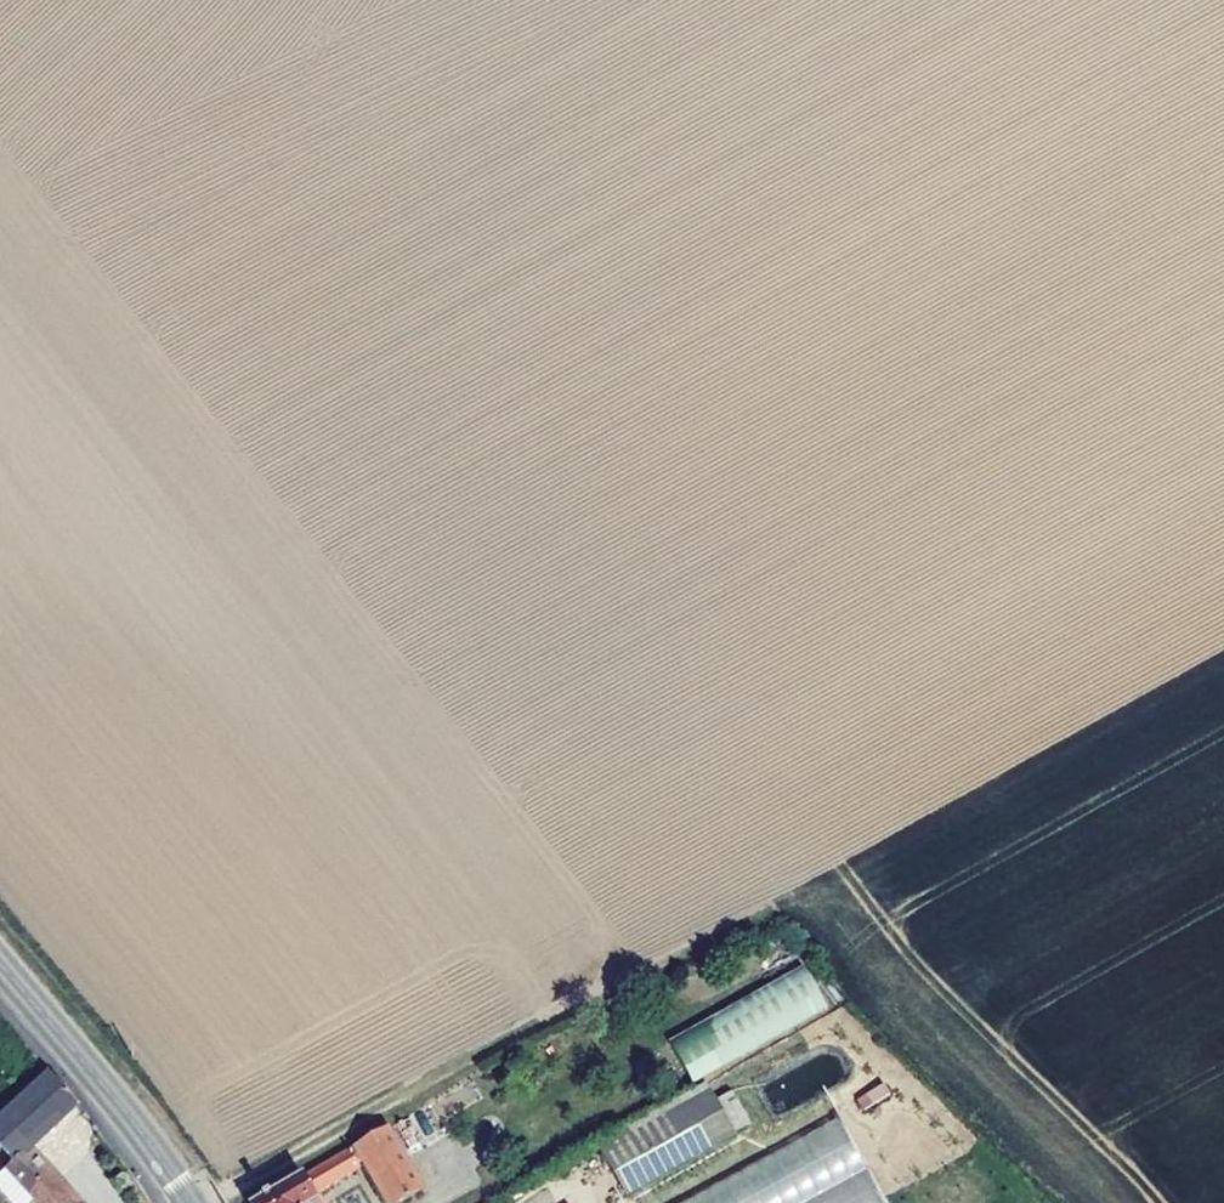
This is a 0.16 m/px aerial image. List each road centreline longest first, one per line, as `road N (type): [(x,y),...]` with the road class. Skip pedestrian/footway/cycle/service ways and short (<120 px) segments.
road 1 (tertiary): [(0,969),(186,1202)]

